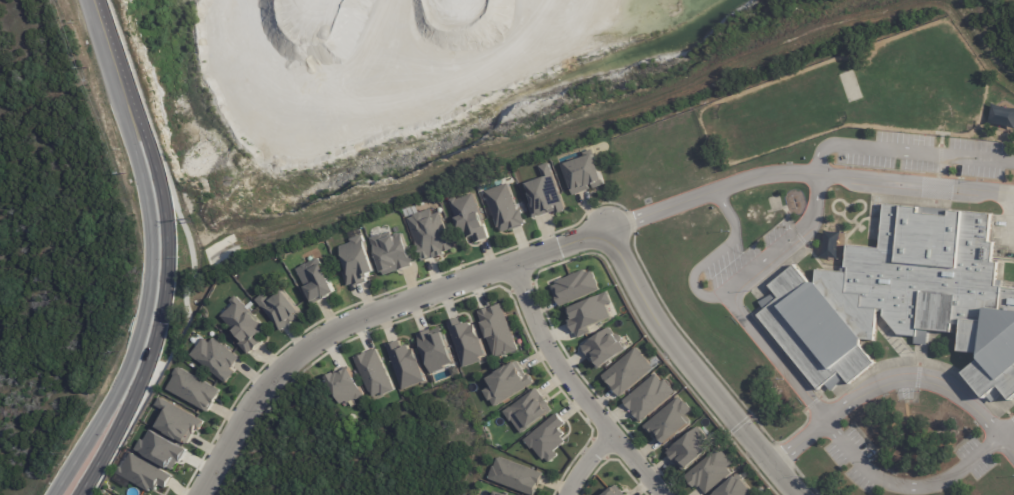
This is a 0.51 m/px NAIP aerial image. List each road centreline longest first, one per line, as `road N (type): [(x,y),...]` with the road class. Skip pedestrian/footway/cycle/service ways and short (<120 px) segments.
road 1 (residential): [(199,494),(248,408),(285,365),(336,329),(610,227)]
road 2 (secondary): [(79,494),(139,387),(161,324),(169,218),(154,146),(139,136)]
road 3 (secondary): [(139,136),(134,151),(150,233),(143,321),(132,360),(56,494)]
road 4 (residential): [(807,494),(656,313),(610,227)]
road 5 (residential): [(513,264),(547,348),(661,494)]
road 6 (secondary): [(95,0),(139,136)]

